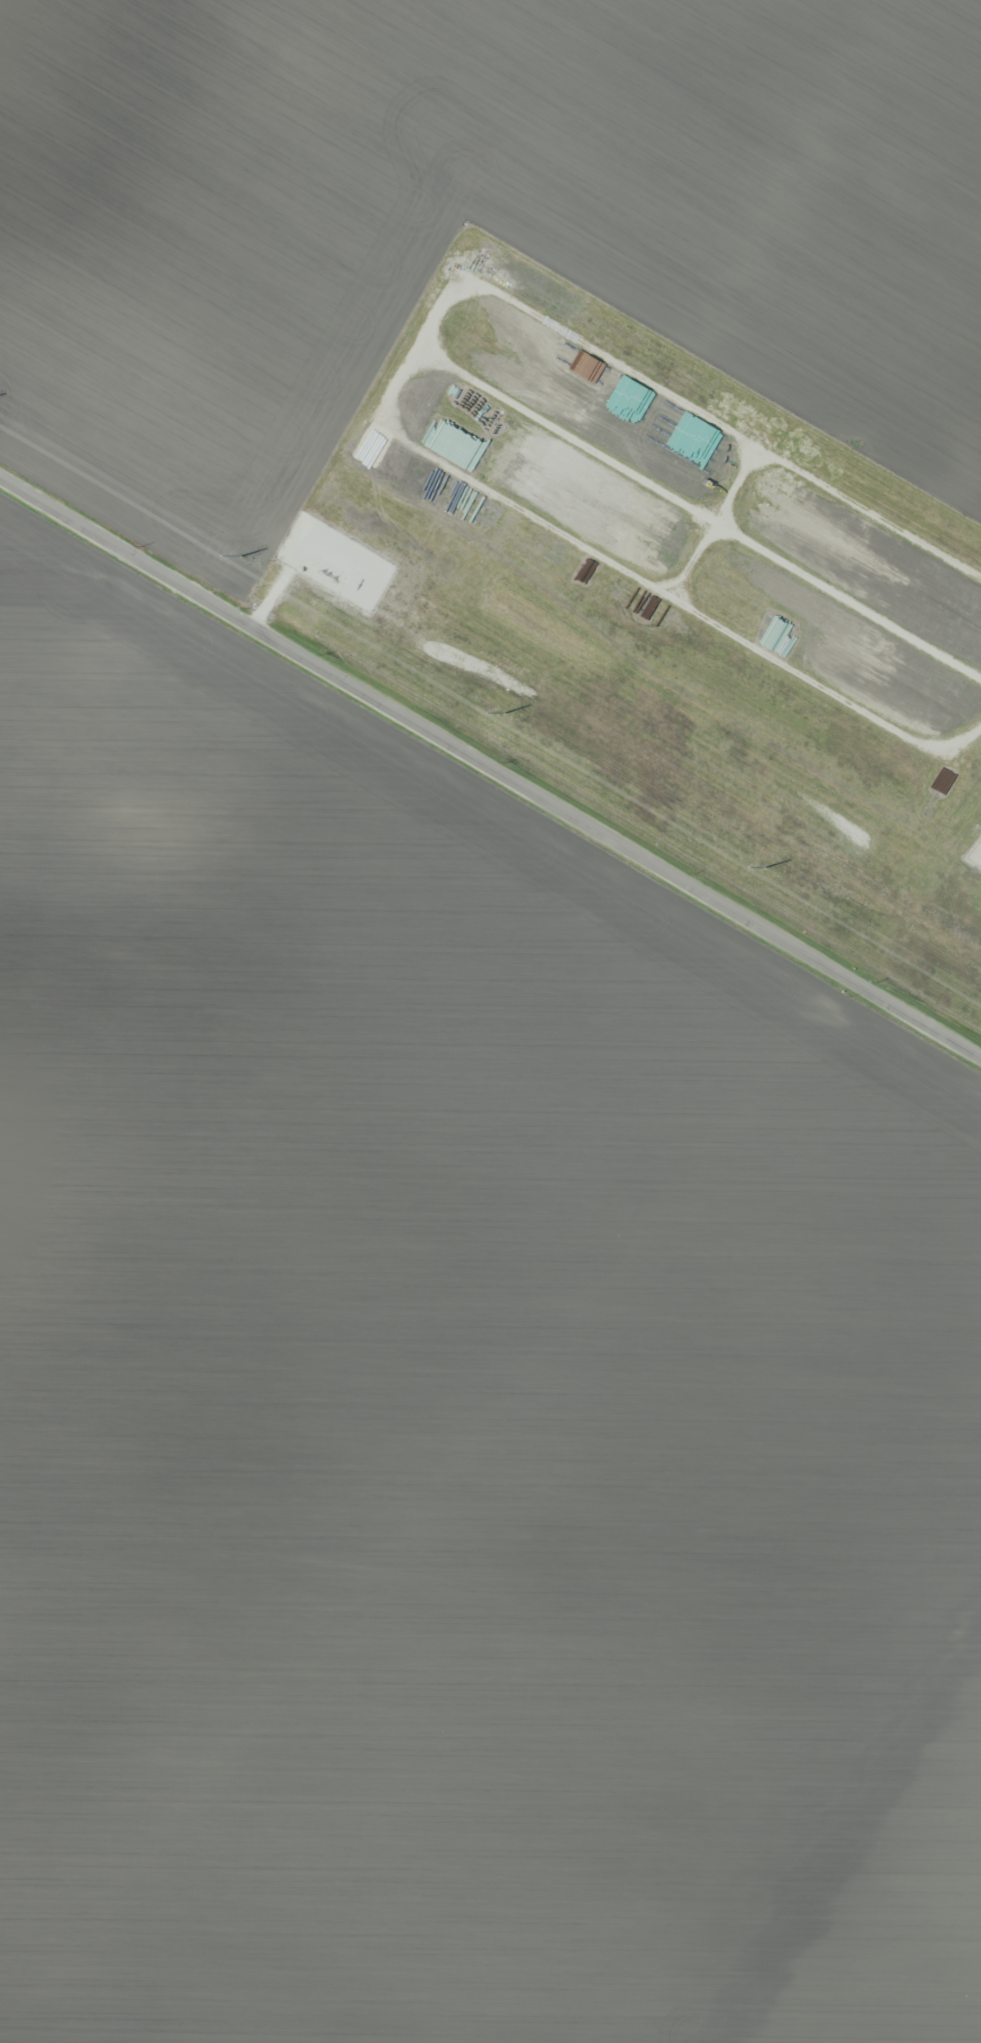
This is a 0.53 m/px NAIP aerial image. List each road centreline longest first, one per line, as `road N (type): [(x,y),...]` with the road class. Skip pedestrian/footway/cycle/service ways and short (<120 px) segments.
road 1 (tertiary): [(0,482),(980,1059)]

